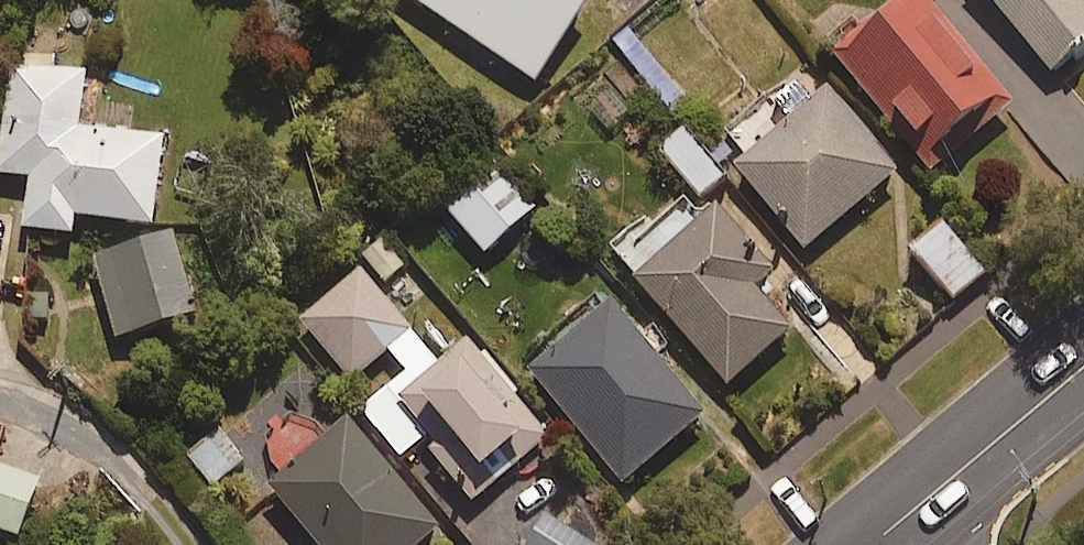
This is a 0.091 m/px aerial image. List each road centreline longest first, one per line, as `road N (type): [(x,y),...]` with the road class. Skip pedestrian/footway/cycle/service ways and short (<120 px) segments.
road 1 (tertiary): [(872,544),(1083,367)]

